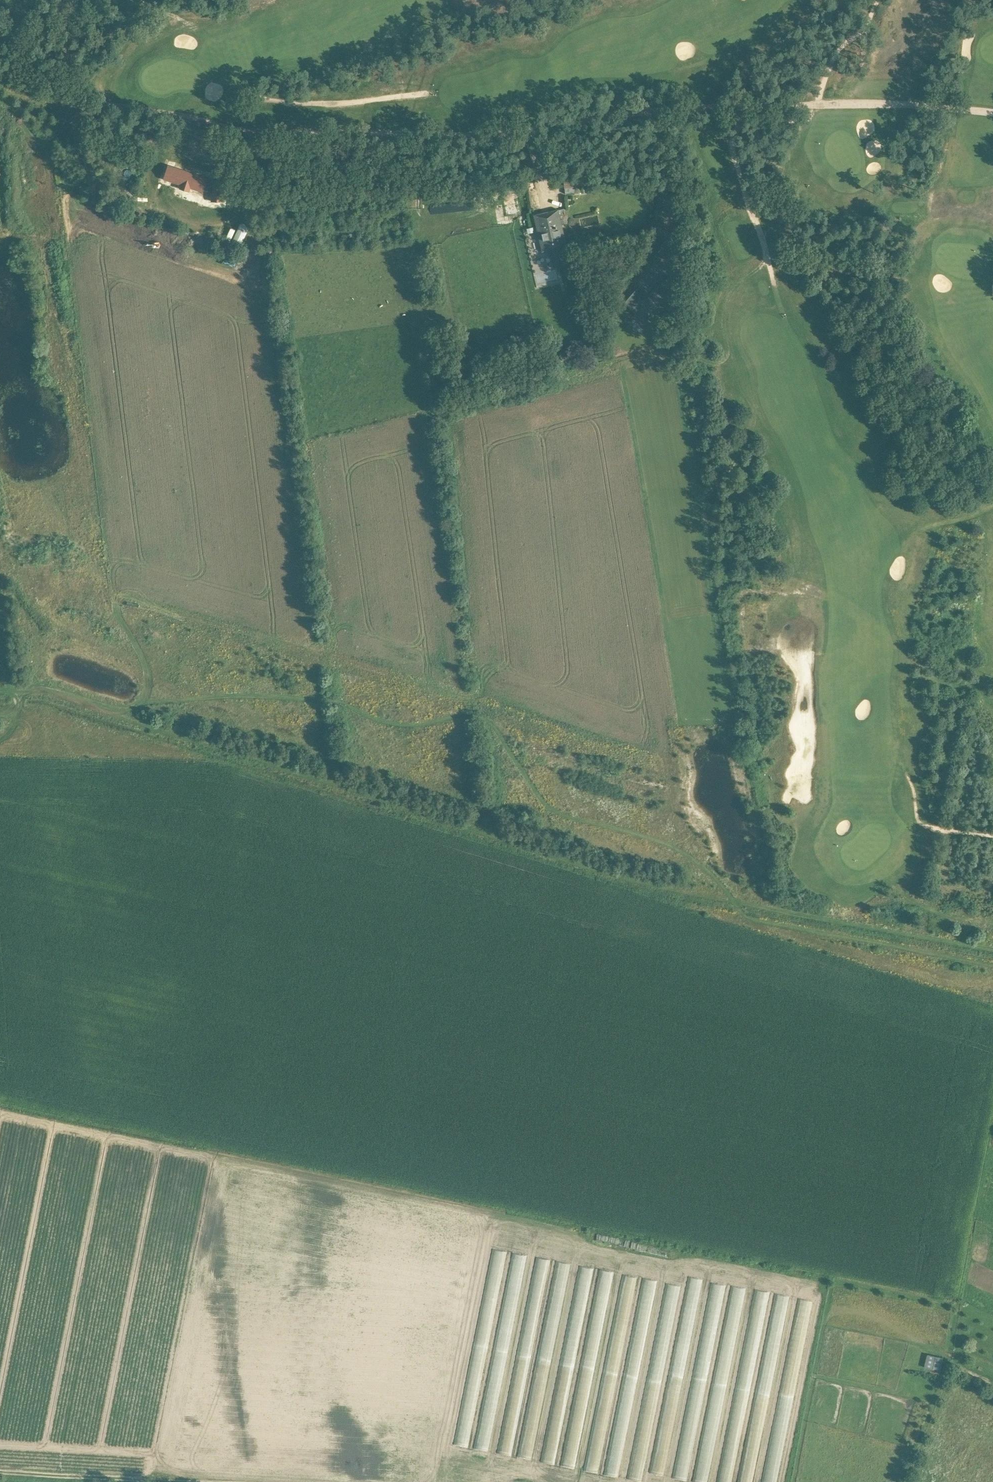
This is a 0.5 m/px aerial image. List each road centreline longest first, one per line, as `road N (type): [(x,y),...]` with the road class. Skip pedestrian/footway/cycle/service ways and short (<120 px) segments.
road 1 (unclassified): [(992,106),(812,99),(287,133),(182,115)]

